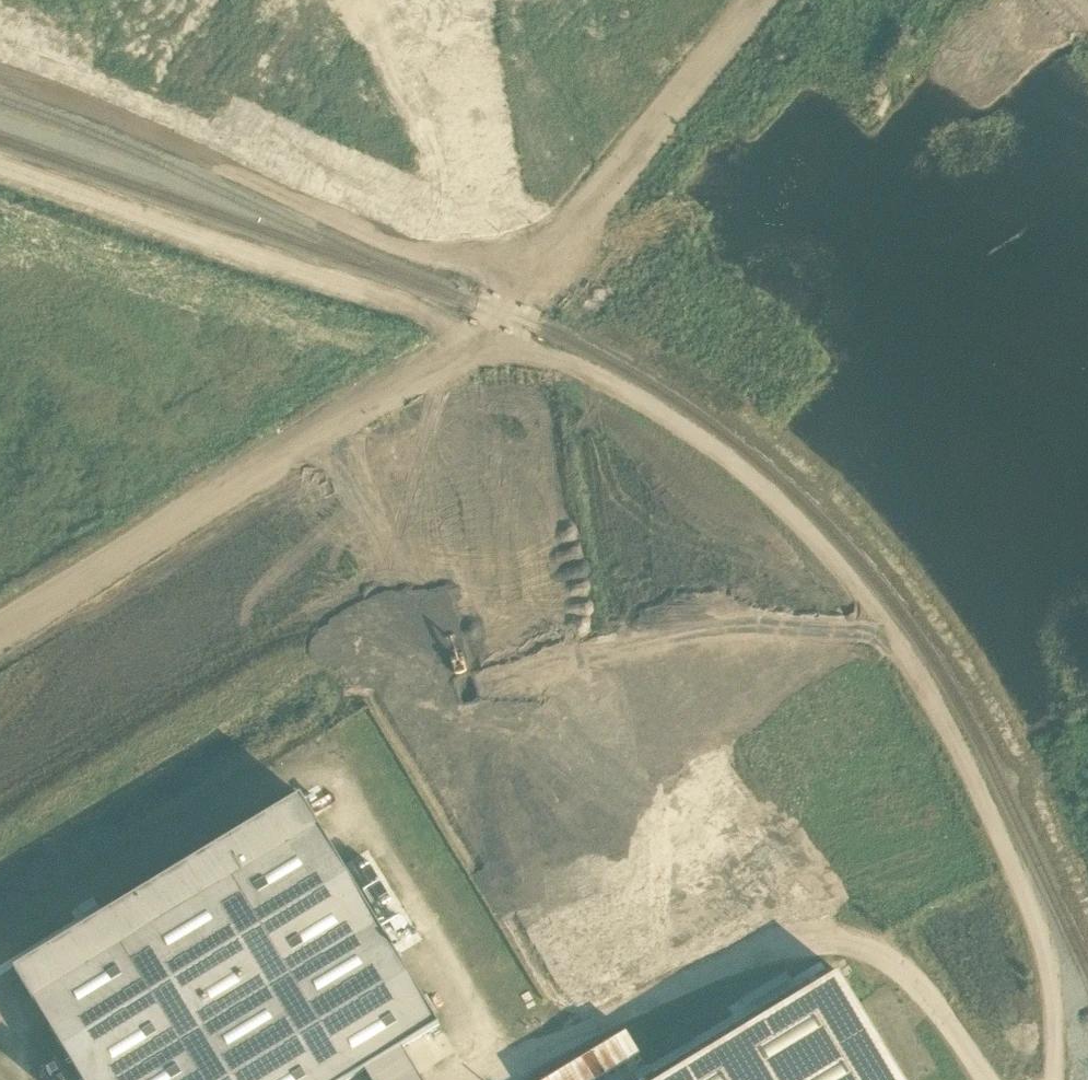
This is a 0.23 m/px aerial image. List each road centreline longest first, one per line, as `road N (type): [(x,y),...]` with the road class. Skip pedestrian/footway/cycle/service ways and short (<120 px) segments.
road 1 (track): [(1054,1079),(1051,1003),(1035,935),(956,752),(869,607),(727,460),(591,377),(438,311),(0,161)]
road 2 (track): [(0,635),(483,333),(536,257),(753,0)]
road 3 (track): [(518,1065),(737,964),(858,944),(929,1008),(986,1079)]

